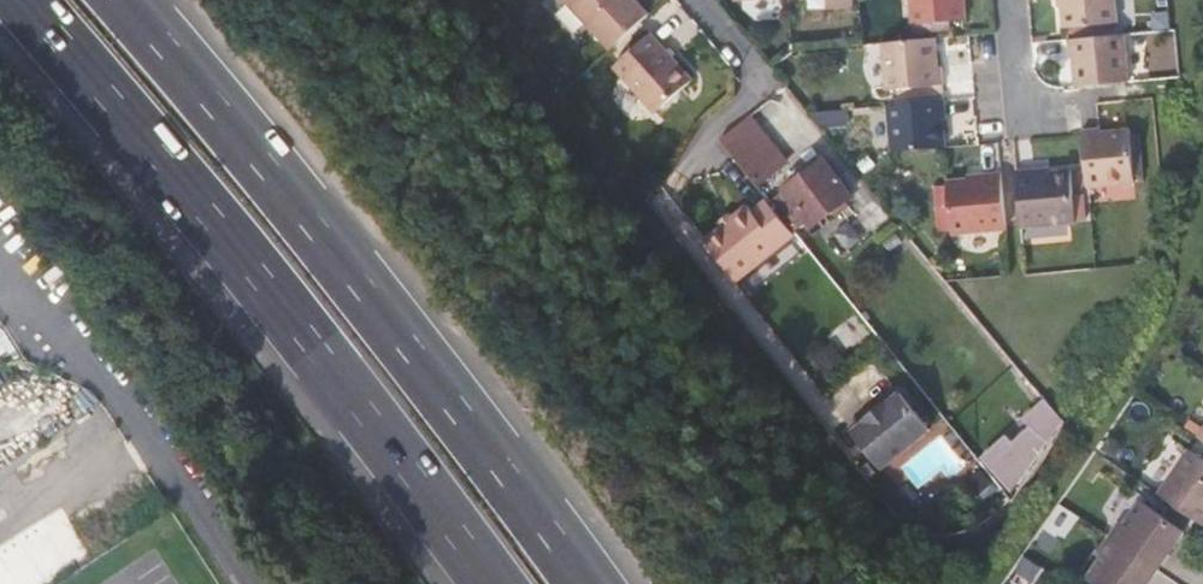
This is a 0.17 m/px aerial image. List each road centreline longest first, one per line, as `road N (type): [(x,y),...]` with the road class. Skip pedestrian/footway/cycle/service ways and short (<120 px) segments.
road 1 (motorway): [(19,0),(165,170),(489,583)]
road 2 (motorway): [(584,583),(259,159),(124,0)]

